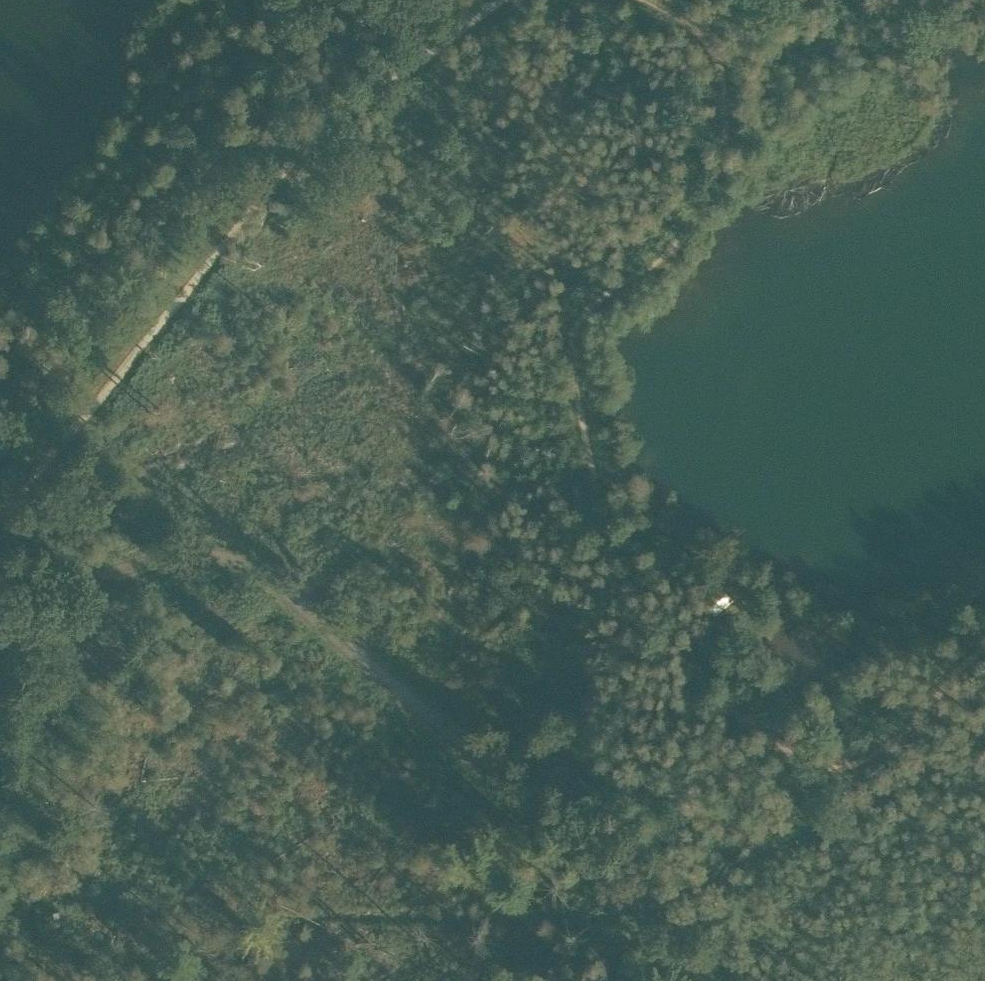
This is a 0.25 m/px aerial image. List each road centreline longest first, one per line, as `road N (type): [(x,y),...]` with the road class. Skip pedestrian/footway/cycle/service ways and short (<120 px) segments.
road 1 (track): [(750,708),(596,508),(572,335),(603,298),(669,252),(716,180),(726,100),(707,36)]
road 2 (track): [(0,583),(52,583),(161,559),(253,566),(619,881)]
road 3 (track): [(0,516),(311,144),(517,0)]
road 4 (track): [(984,643),(920,718),(857,764),(831,769),(793,756),(750,708)]
road 5 (track): [(619,881),(678,940),(692,980)]

